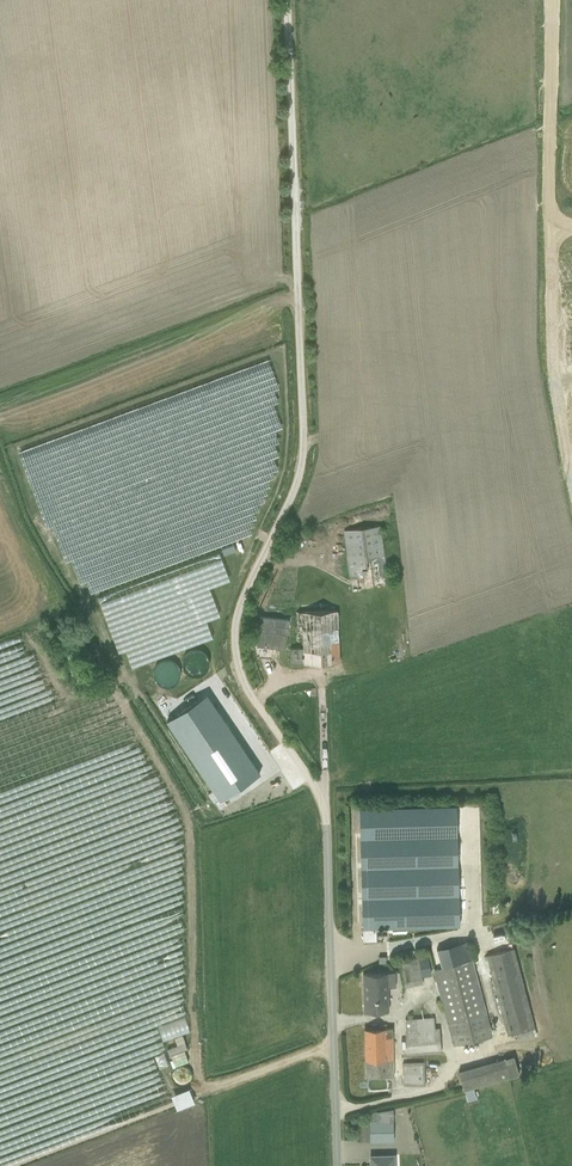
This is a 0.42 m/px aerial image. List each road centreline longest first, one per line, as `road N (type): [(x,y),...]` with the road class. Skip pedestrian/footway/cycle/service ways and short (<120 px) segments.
road 1 (unclassified): [(338,1165),(323,810),(243,681),(235,636),(237,612),(295,487),(303,437),(286,0)]
road 2 (track): [(550,315),(552,0)]

